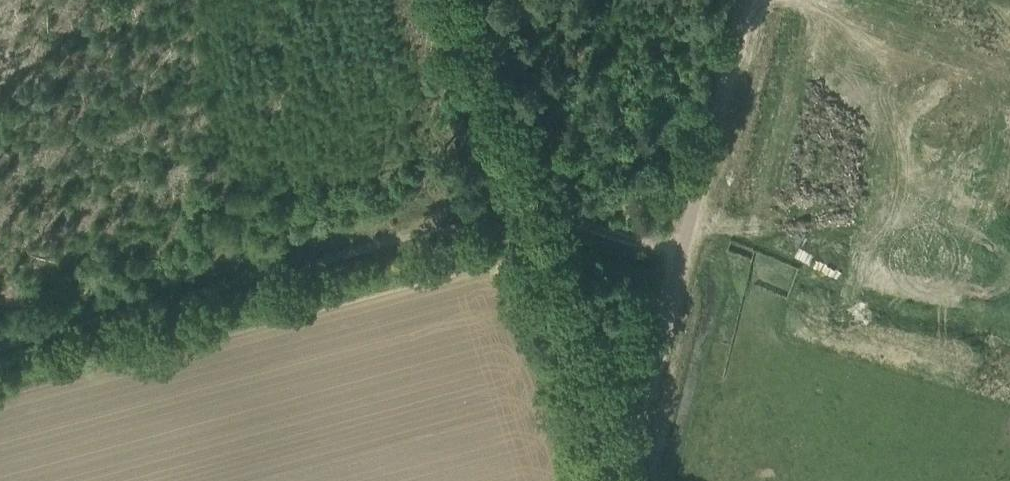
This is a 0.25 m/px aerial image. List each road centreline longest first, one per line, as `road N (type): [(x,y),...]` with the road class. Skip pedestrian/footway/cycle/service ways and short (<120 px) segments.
road 1 (track): [(522,197),(0,339)]
road 2 (unclassified): [(626,480),(747,0)]
road 3 (track): [(522,197),(625,476)]
road 4 (track): [(457,0),(522,197)]
road 5 (track): [(680,251),(529,215)]

